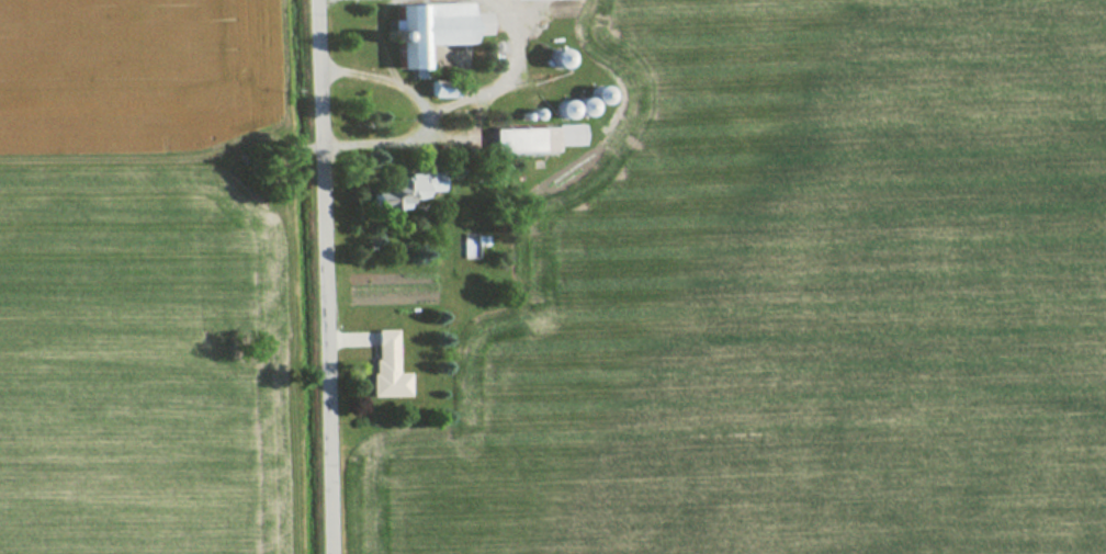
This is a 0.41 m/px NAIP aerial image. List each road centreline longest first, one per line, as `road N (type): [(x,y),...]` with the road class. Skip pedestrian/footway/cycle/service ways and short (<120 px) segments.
road 1 (residential): [(320,0),(334,553)]

